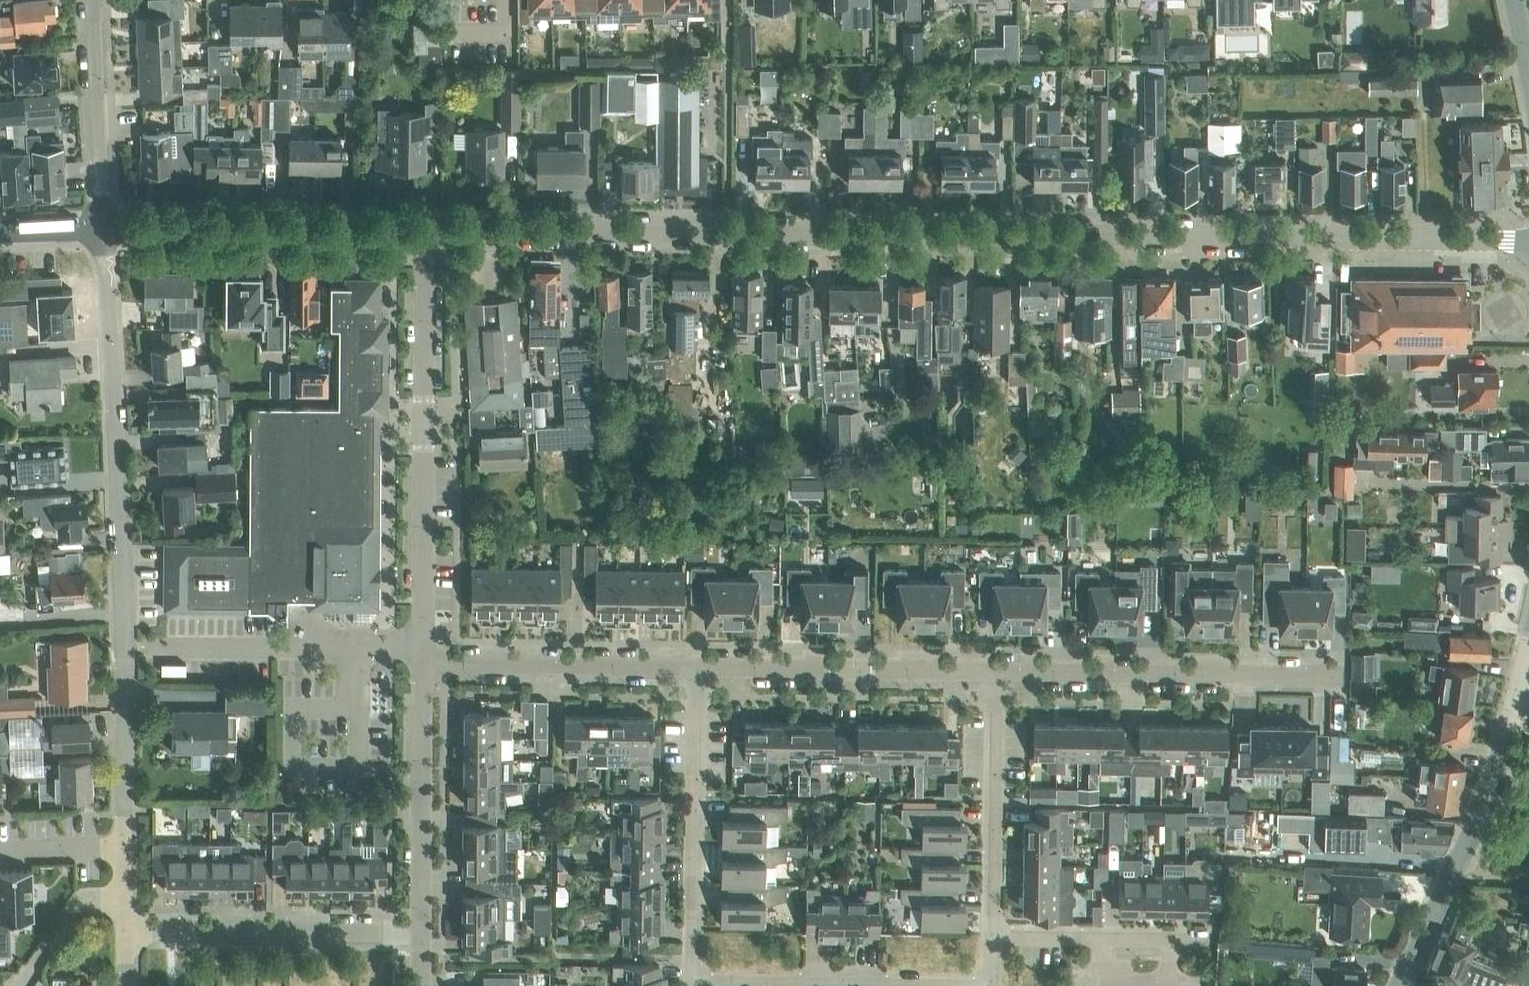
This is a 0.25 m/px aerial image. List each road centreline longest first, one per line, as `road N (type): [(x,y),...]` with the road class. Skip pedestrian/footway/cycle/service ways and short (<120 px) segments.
road 1 (unclassified): [(1528,240),(425,233)]
road 2 (residential): [(122,845),(109,230)]
road 3 (residential): [(425,655),(425,233)]
road 4 (residential): [(996,672),(1323,677)]
road 5 (unclassified): [(1397,985),(1481,811),(1526,689)]
road 6 (residential): [(689,984),(685,666)]
road 7 (unclassified): [(425,233),(109,230)]
road 8 (residential): [(685,666),(996,672)]
road 9 (residential): [(128,932),(426,932)]
road 10 (residential): [(426,932),(425,655)]
road 11 (residential): [(994,936),(996,672)]
road 12 (residential): [(425,655),(685,666)]
road 13 (residential): [(109,230),(95,0)]
road 14 (residential): [(1175,941),(994,936)]
road 15 (residential): [(16,985),(78,897),(125,891)]
road 16 (residential): [(122,845),(0,849)]

